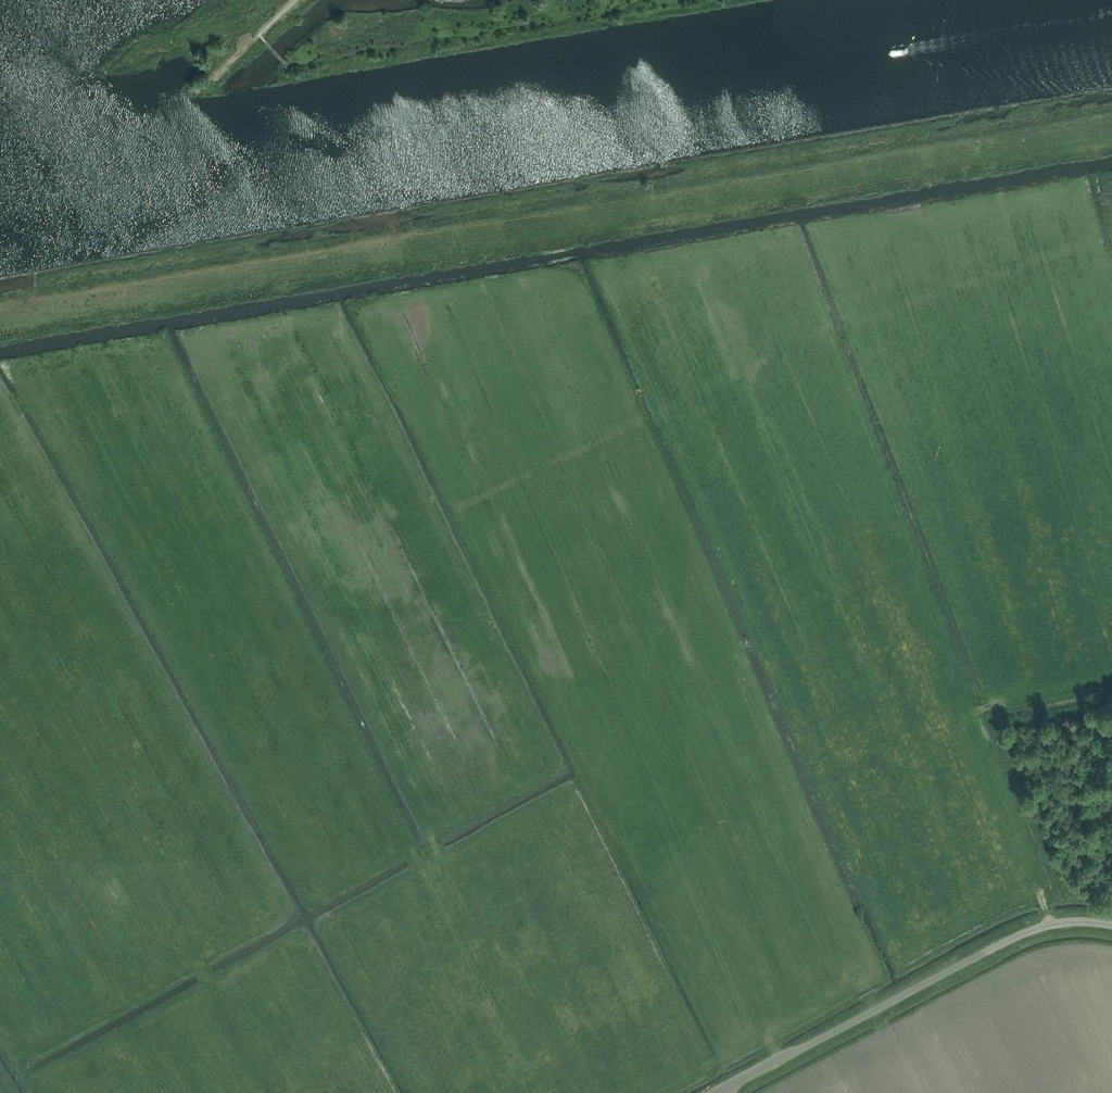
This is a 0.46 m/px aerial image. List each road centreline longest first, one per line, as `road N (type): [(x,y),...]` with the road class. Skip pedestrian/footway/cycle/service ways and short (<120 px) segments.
road 1 (unclassified): [(718,1092),(1028,932),(1074,922),(1111,926)]

